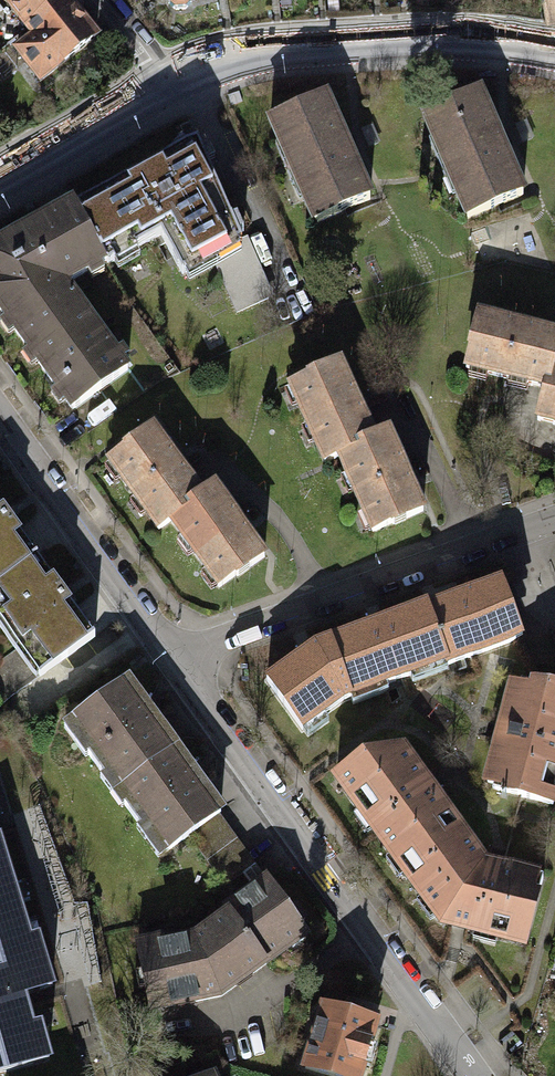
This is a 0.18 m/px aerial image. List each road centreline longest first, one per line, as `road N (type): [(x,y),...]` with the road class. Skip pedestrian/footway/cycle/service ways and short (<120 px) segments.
road 1 (residential): [(176,667),(270,802),(290,811),(361,907),(367,937),(410,1001),(439,1021),(479,1075)]
road 2 (residential): [(554,518),(211,641),(176,667)]
road 3 (secondary): [(168,85),(212,65),(385,43),(483,42),(554,54)]
road 4 (residential): [(0,412),(37,477),(176,667)]
road 5 (secondary): [(0,182),(168,85)]

